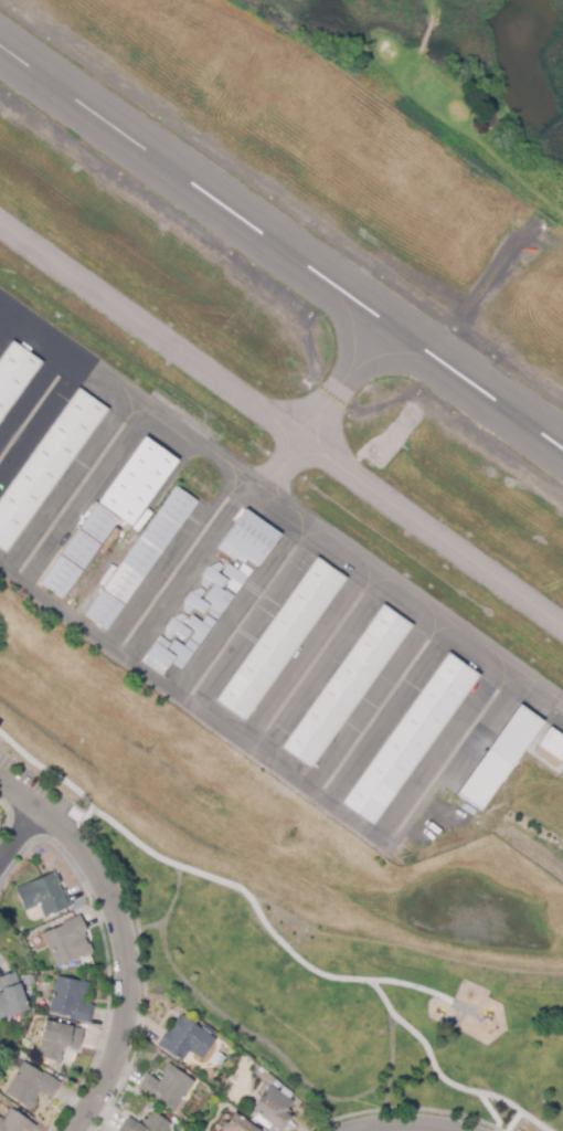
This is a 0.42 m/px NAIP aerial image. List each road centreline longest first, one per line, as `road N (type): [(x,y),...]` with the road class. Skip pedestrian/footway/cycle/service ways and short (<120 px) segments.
road 1 (residential): [(70,1130),(121,1039),(128,989),(123,936),(93,862),(54,821),(0,784)]

